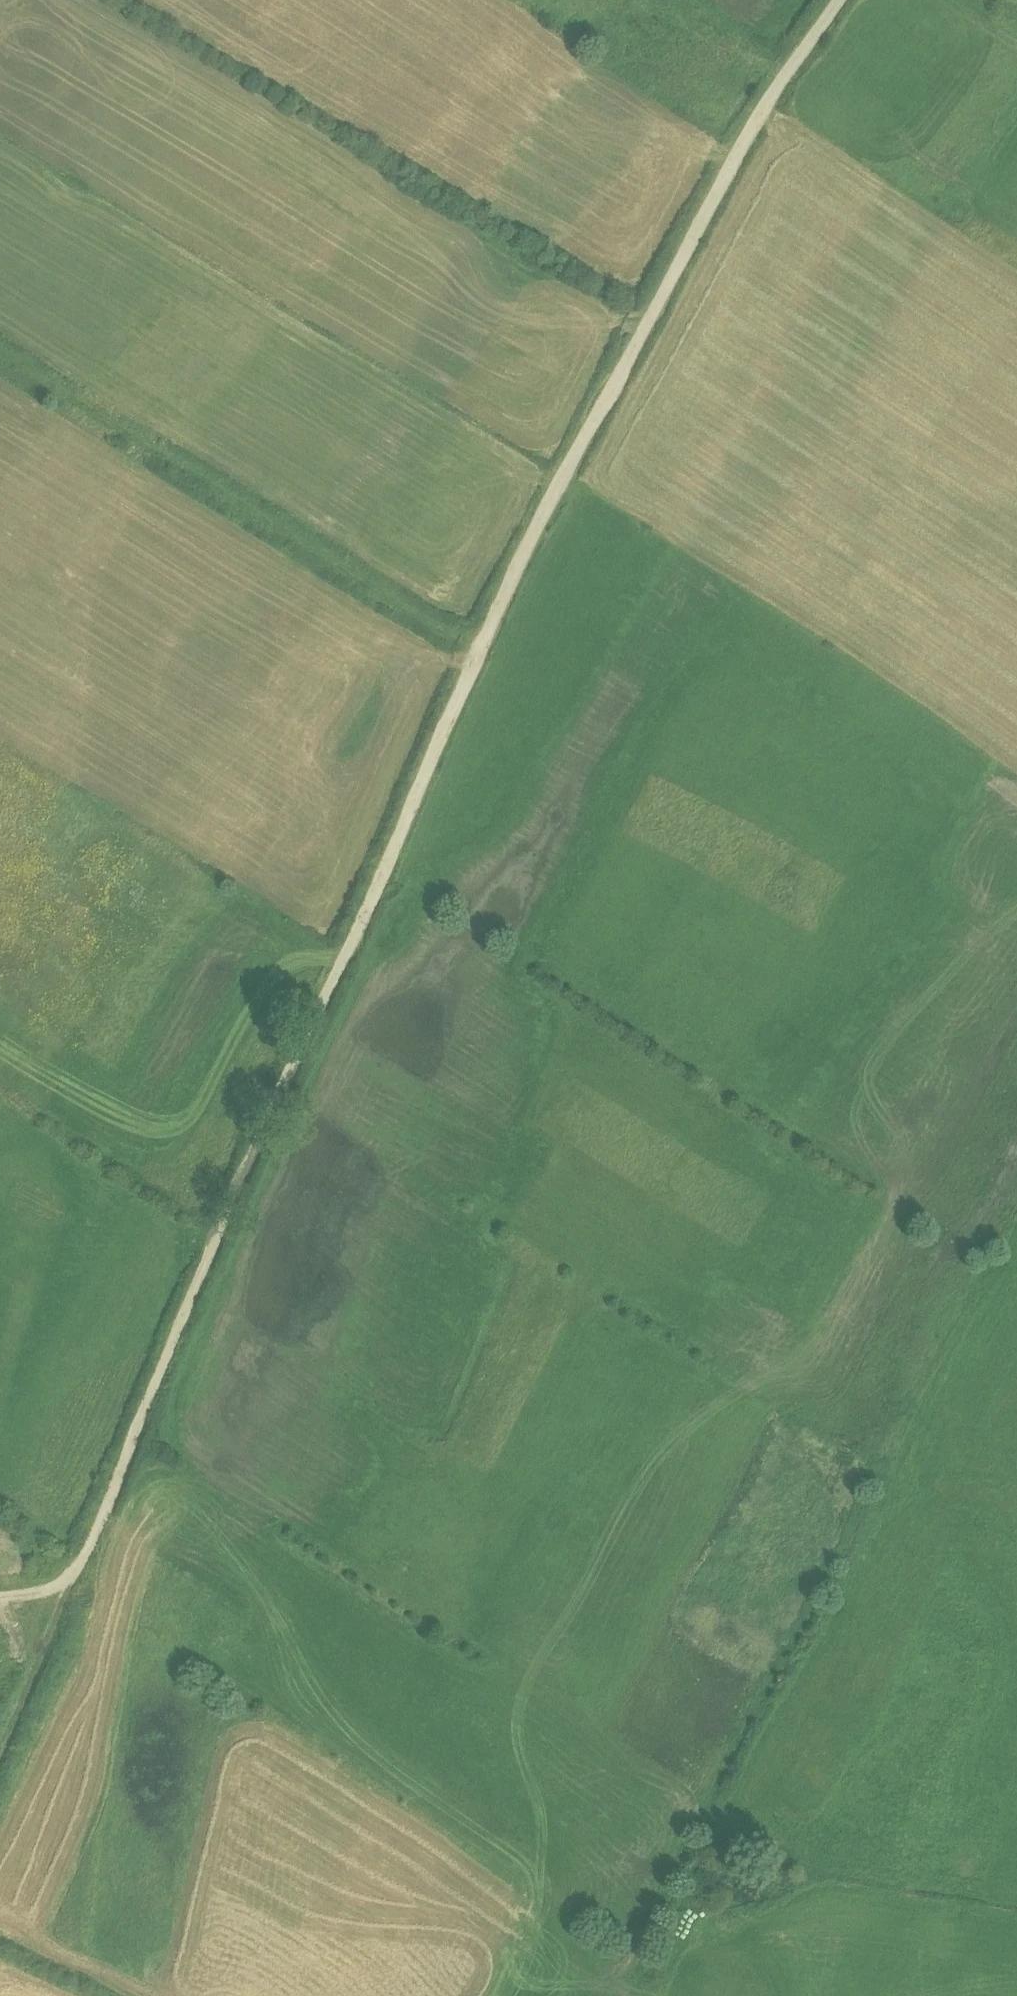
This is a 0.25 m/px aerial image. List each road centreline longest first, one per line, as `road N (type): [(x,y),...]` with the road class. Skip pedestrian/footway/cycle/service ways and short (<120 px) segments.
road 1 (track): [(834,0),(759,113),(481,649),(0,1750)]
road 2 (track): [(481,649),(0,350)]

